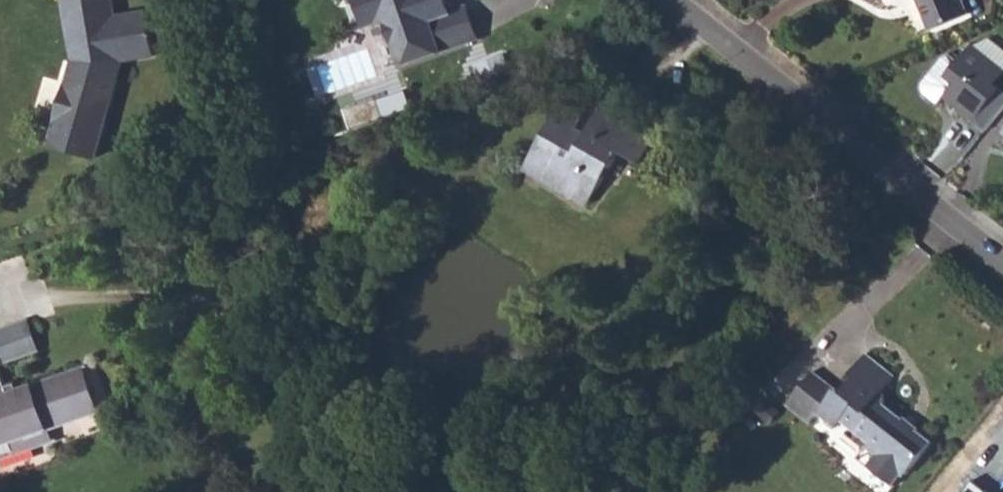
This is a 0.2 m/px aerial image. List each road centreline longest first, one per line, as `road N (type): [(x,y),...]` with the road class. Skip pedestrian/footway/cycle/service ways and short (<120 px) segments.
road 1 (residential): [(670,0),(1002,261)]

